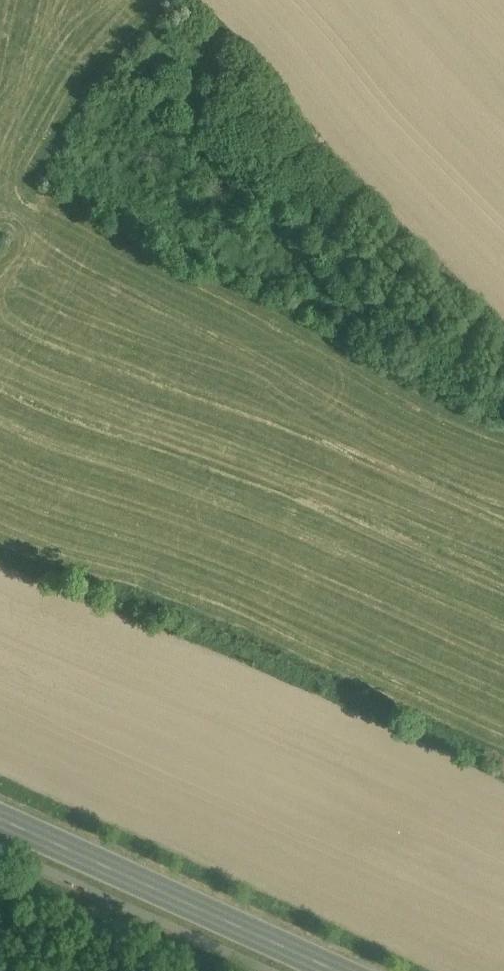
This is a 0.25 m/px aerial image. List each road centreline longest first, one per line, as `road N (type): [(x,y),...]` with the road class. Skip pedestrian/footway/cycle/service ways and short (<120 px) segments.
road 1 (primary): [(0,822),(335,970)]

